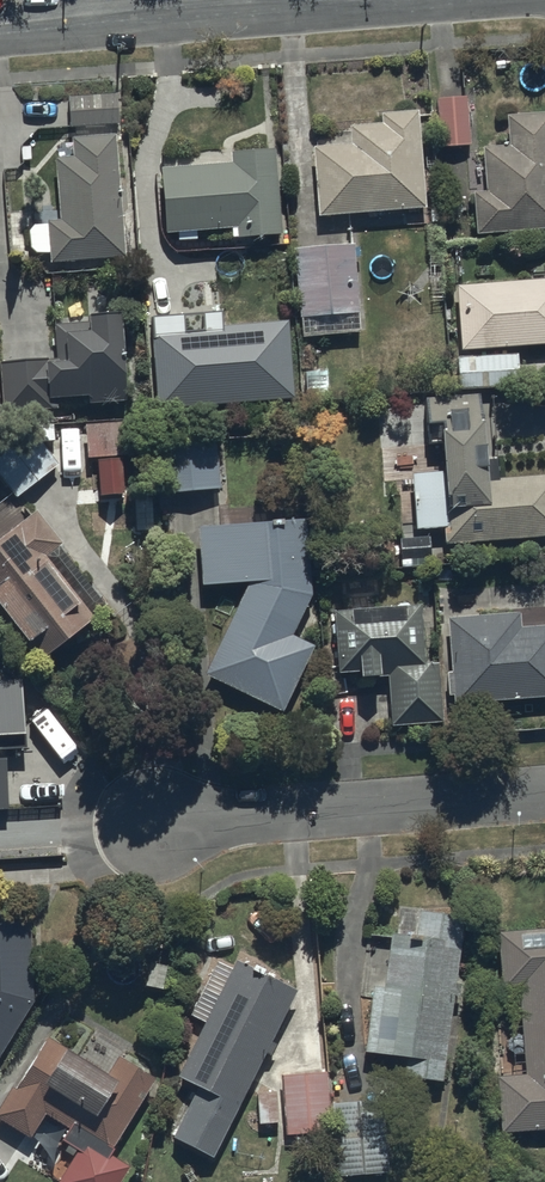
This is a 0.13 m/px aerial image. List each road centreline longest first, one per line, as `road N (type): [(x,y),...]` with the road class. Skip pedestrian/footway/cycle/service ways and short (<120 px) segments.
road 1 (residential): [(544,794),(153,828)]
road 2 (residential): [(0,27),(350,0)]

